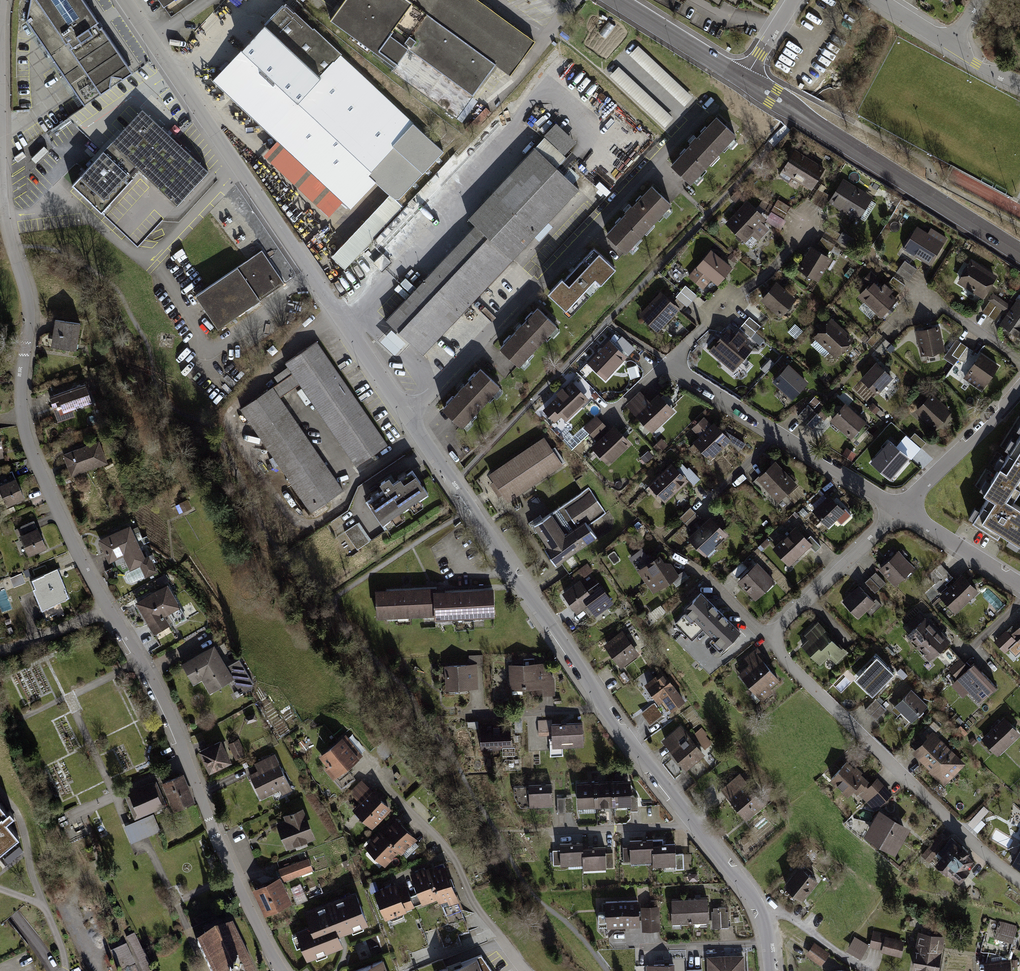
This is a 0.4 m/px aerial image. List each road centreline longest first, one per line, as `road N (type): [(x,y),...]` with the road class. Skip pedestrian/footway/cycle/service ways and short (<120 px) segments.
road 1 (residential): [(283,970),(26,431),(21,355),(31,304),(0,173)]
road 2 (residential): [(407,414),(605,708),(752,897),(772,970)]
road 3 (residential): [(1019,881),(897,772),(777,646),(779,622),(898,509)]
road 4 (residential): [(124,0),(407,414)]
road 5 (residential): [(702,112),(407,414)]
road 6 (tertiary): [(1019,254),(743,79)]
road 7 (residential): [(669,360),(898,509)]
road 8 (residential): [(669,360),(769,272),(804,224)]
road 9 (residential): [(898,509),(1019,388)]
road 10 (tertiary): [(743,79),(618,0)]
road 11 (residential): [(898,509),(1019,583)]
road 12 (residential): [(0,137),(5,0)]
road 13 (track): [(866,970),(752,897)]

